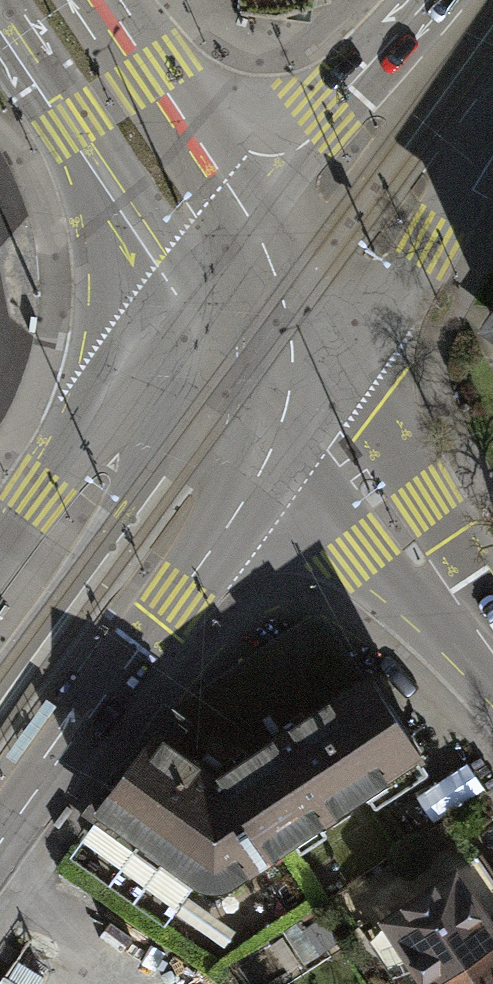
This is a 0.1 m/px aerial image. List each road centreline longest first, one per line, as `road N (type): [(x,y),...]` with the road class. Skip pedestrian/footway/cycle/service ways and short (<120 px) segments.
road 1 (tertiary): [(0,840),(164,594),(260,330)]
road 2 (primary): [(0,22),(153,244),(260,330)]
road 3 (primary): [(260,330),(492,655)]
road 4 (tertiary): [(260,330),(492,16)]
road 5 (primary): [(260,330),(220,192),(91,0)]
road 6 (tertiary): [(260,330),(30,498),(0,545)]

